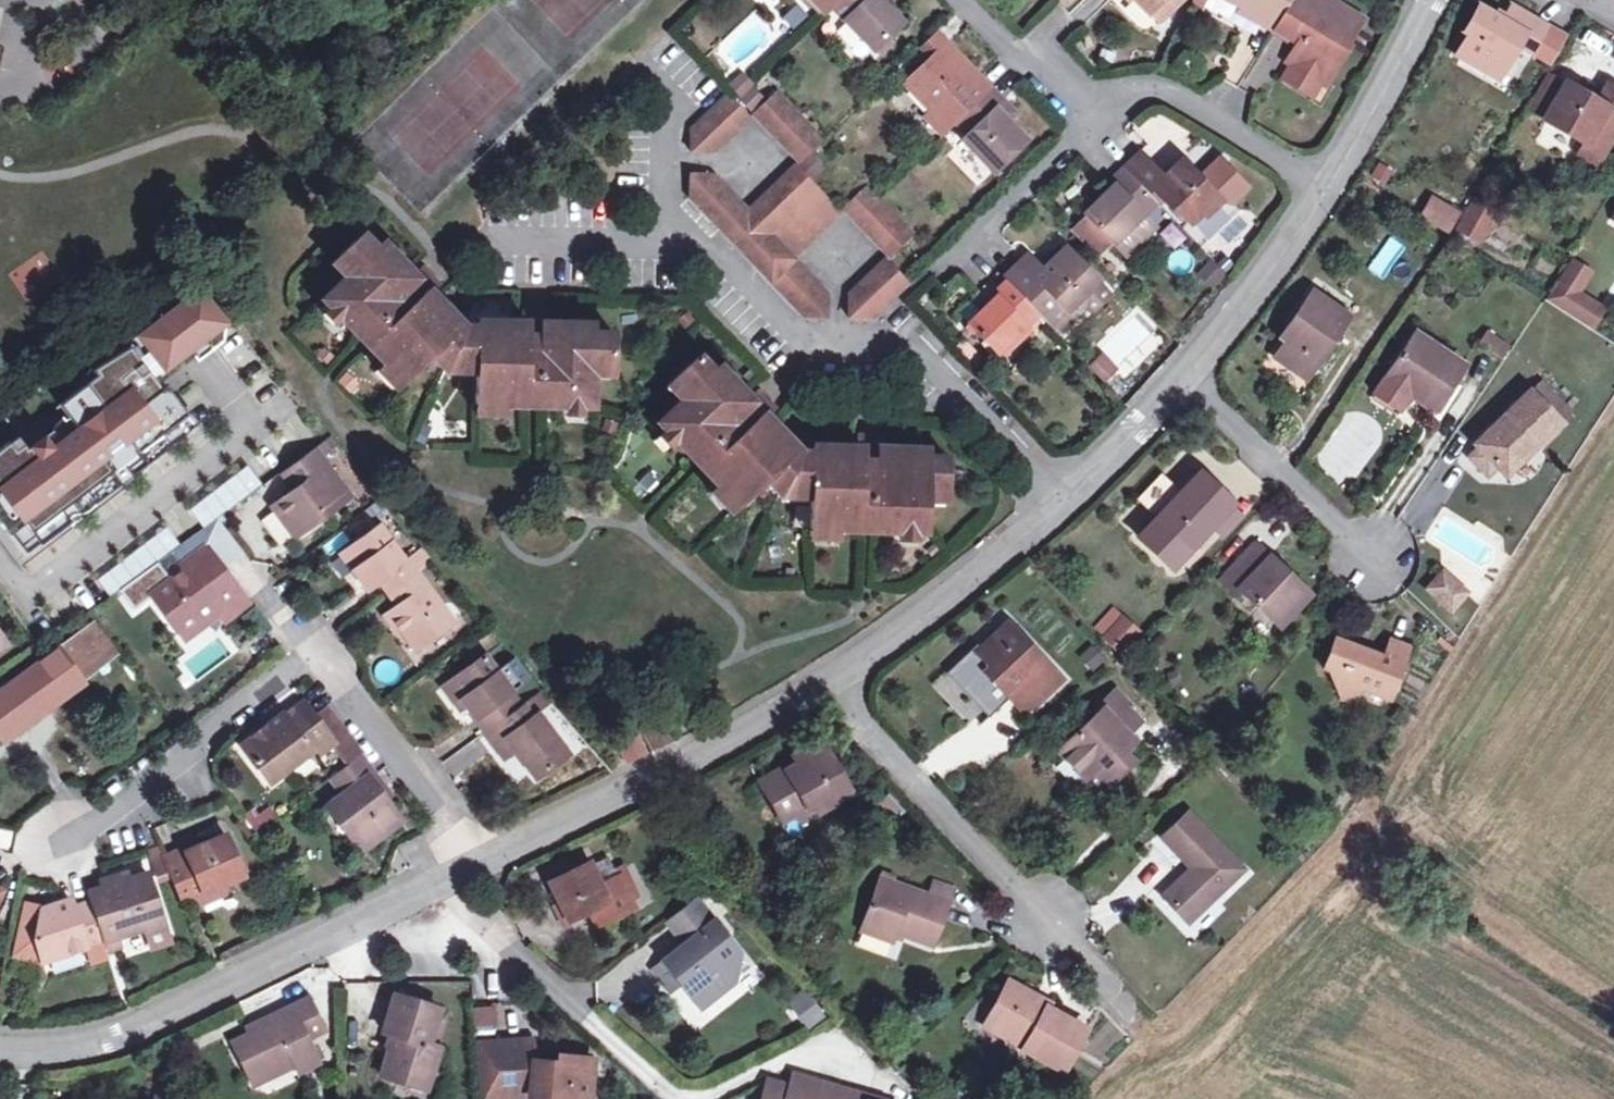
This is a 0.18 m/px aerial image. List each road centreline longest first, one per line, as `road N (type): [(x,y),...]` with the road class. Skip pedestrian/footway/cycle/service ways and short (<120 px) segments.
road 1 (residential): [(70,848),(298,666),(330,665),(428,789),(467,867)]
road 2 (residential): [(467,867),(119,1033),(0,1053)]
road 3 (residential): [(1053,506),(902,352),(811,344),(698,246),(662,244)]
road 4 (residential): [(826,679),(724,746),(467,867)]
road 5 (residential): [(826,679),(1046,913)]
road 6 (residential): [(467,867),(515,960),(678,1098)]
road 7 (residential): [(1053,506),(938,605),(826,679)]
road 8 (residential): [(1324,186),(1159,88),(1093,118)]
road 9 (residential): [(1185,381),(1375,557)]
road 10 (residential): [(1324,186),(1185,381)]
road 11 (residential): [(1429,0),(1324,186)]
road 12 (residential): [(1185,381),(1053,506)]
road 13 (residential): [(1093,118),(962,0)]
road 14 (residential): [(662,244),(487,243)]
road 15 (residential): [(1093,118),(972,244)]
road 16 (residential): [(662,244),(664,95)]

